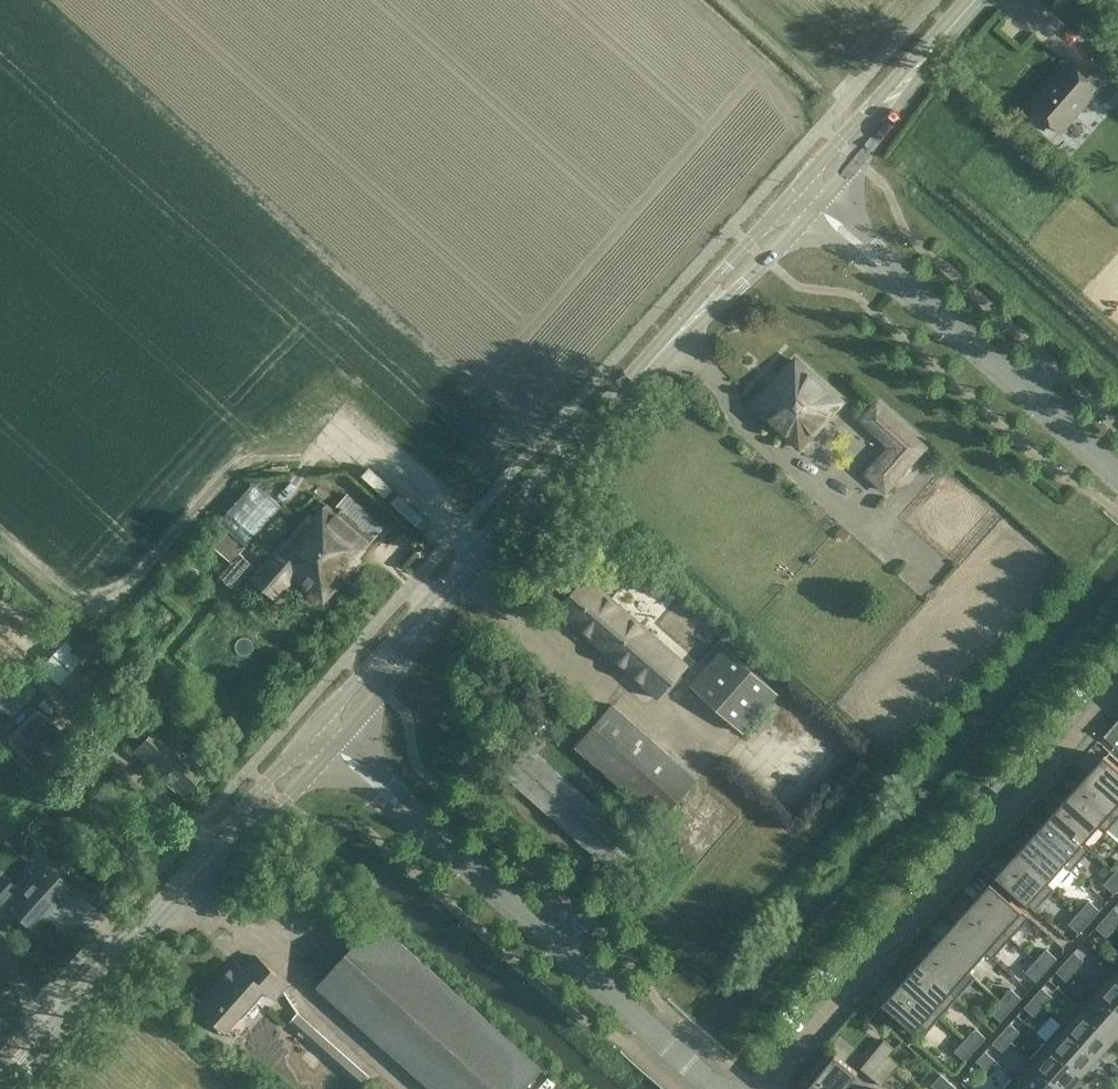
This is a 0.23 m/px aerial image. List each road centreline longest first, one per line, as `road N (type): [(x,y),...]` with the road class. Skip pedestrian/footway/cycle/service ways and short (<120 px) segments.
road 1 (tertiary): [(323,739),(802,196)]
road 2 (residential): [(1117,688),(762,1088)]
road 3 (residential): [(719,1088),(323,739)]
road 4 (tertiary): [(1,1088),(323,739)]
road 5 (residential): [(1117,473),(802,196)]
road 6 (tertiary): [(802,196),(975,0)]

